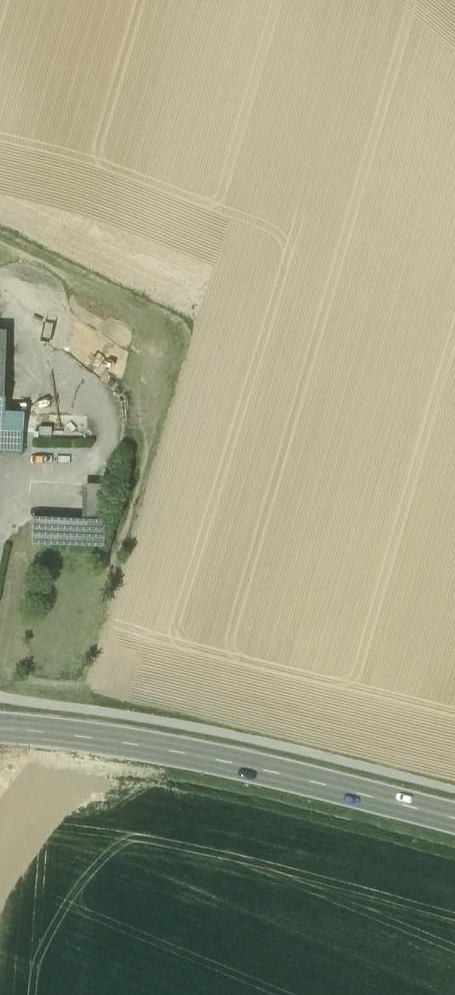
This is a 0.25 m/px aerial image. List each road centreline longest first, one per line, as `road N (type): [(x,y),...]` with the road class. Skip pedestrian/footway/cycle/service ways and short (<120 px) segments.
road 1 (secondary): [(0,721),(242,758),(454,812)]

